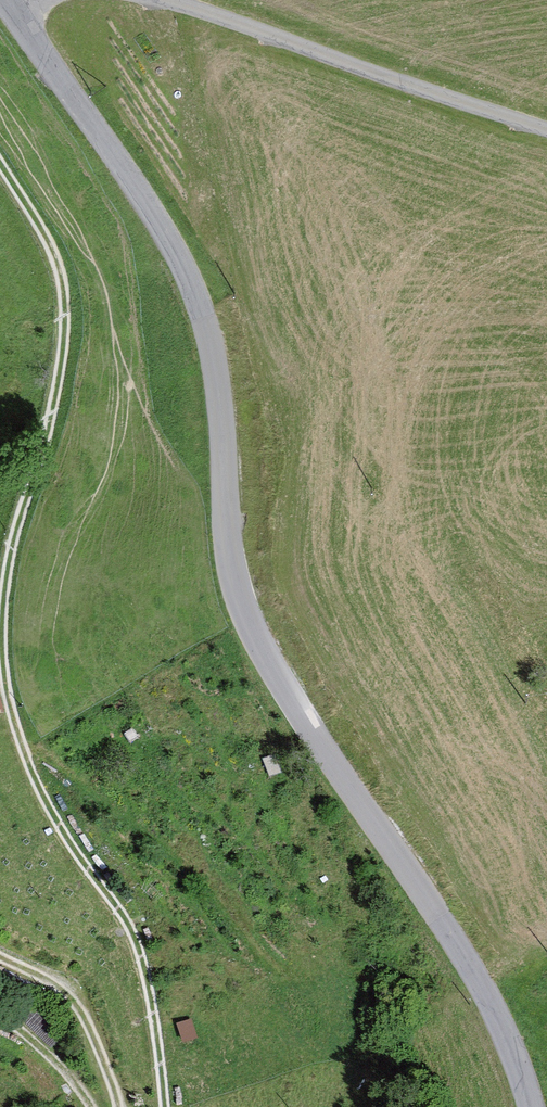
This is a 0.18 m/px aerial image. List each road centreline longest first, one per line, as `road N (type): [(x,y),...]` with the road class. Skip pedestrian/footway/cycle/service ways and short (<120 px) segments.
road 1 (unclassified): [(531,1106),(486,993),(278,679),(237,597),(213,344),(187,274),(12,1)]
road 2 (track): [(0,165),(45,232),(61,278),(63,318),(47,443),(7,558),(1,621),(9,702),(39,792),(125,919),(146,971),(162,1106)]
road 3 (unclassified): [(165,0),(546,133)]
road 4 (track): [(110,1106),(72,1002),(0,953)]

